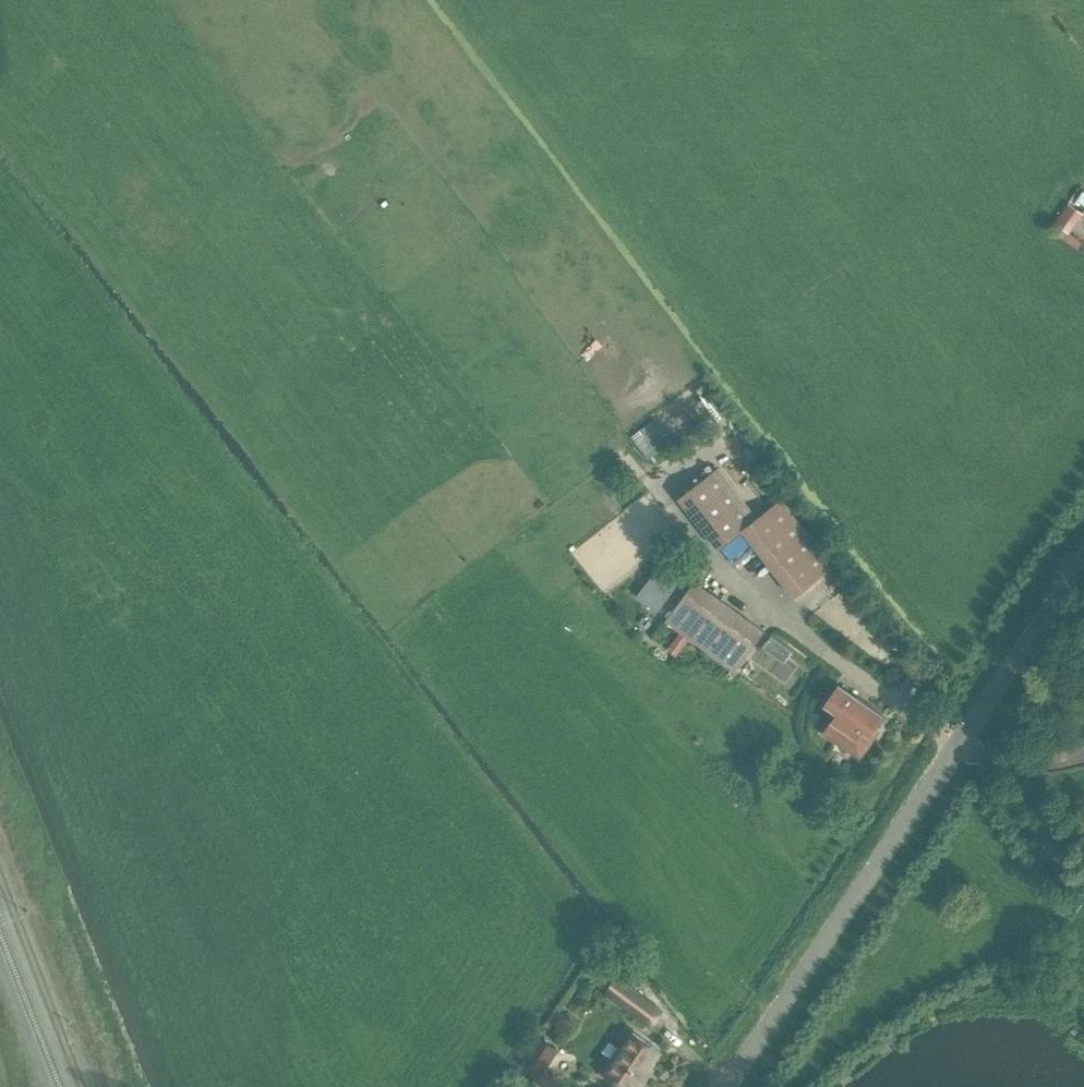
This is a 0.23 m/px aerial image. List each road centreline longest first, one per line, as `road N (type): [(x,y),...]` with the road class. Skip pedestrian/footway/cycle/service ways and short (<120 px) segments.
road 1 (residential): [(728,1086),(1083,554)]

